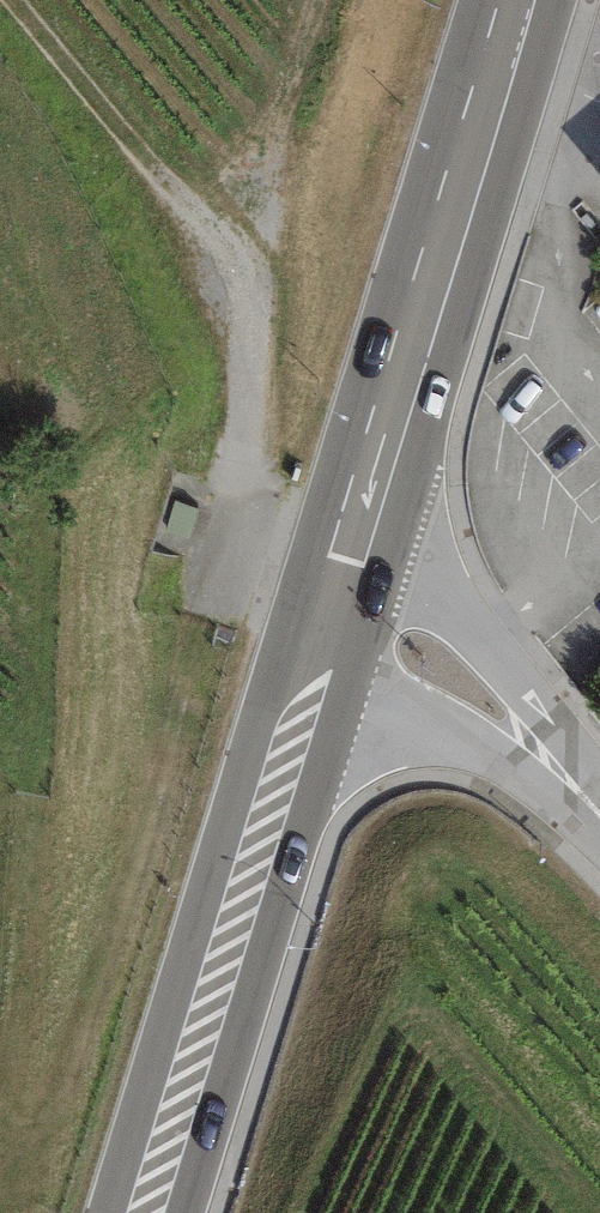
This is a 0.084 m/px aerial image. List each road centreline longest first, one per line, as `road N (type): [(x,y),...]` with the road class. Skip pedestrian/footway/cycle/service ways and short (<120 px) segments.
road 1 (track): [(315,656),(258,543),(237,303),(181,193),(14,0)]
road 2 (secondary): [(139,1212),(346,564)]
road 3 (secondary): [(346,564),(515,0)]
road 4 (unclassified): [(346,564),(599,869)]

